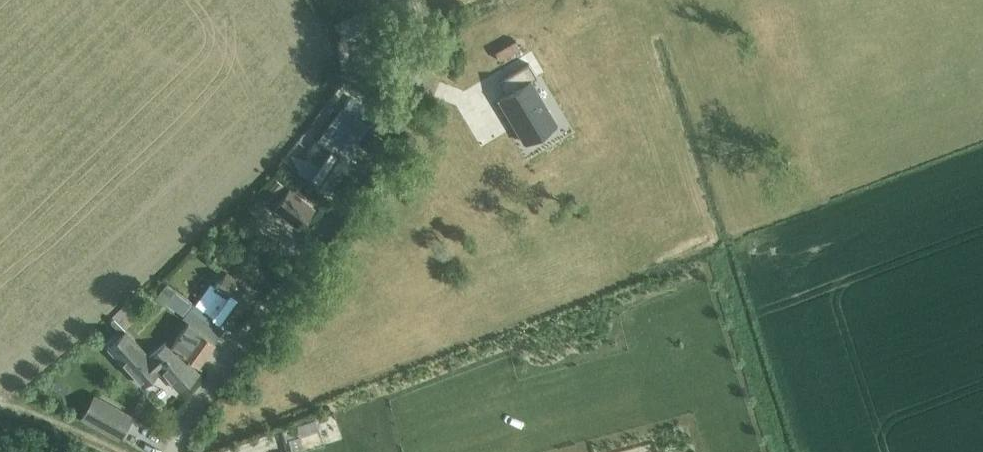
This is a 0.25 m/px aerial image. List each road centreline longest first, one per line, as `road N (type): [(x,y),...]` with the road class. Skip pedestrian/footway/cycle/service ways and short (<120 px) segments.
road 1 (unclassified): [(172,451),(398,120),(416,54),(404,0)]

